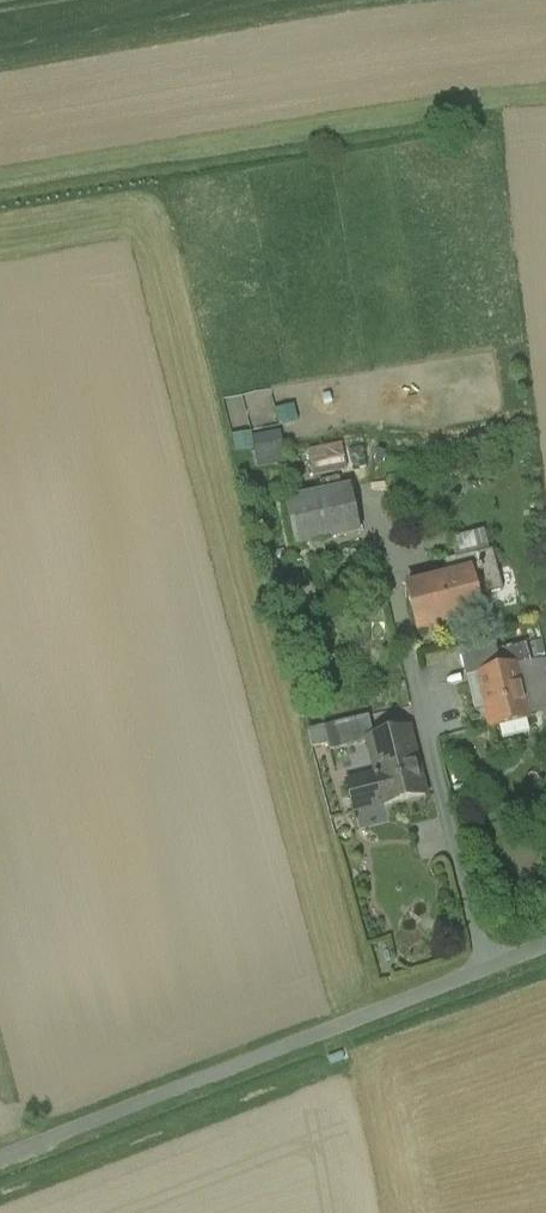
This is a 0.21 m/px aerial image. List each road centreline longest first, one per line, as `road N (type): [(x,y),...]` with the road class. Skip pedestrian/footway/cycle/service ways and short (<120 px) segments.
road 1 (unclassified): [(0,1154),(545,939)]

